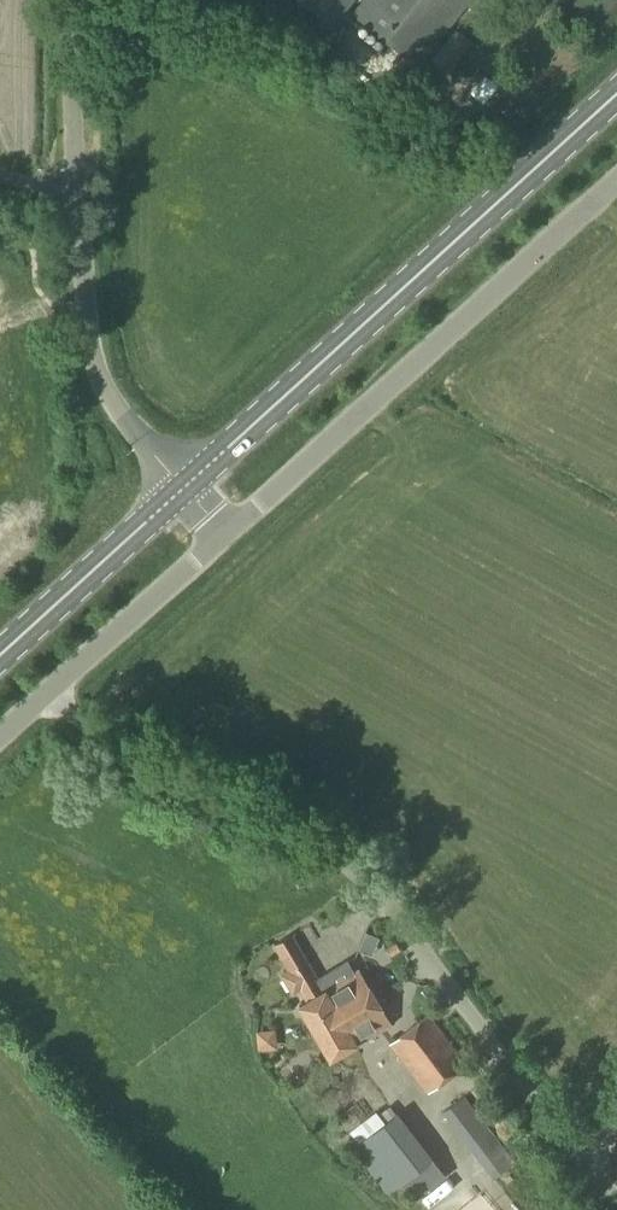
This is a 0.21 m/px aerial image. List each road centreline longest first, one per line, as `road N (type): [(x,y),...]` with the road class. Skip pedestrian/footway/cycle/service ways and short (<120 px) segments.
road 1 (unclassified): [(616,1201),(345,865),(40,699)]
road 2 (primary): [(183,491),(616,94)]
road 3 (unclassified): [(616,181),(227,533)]
road 4 (unclassified): [(183,491),(101,377),(72,278),(65,198),(73,0)]
road 5 (unclassified): [(227,533),(40,699)]
road 6 (primary): [(0,656),(183,491)]

